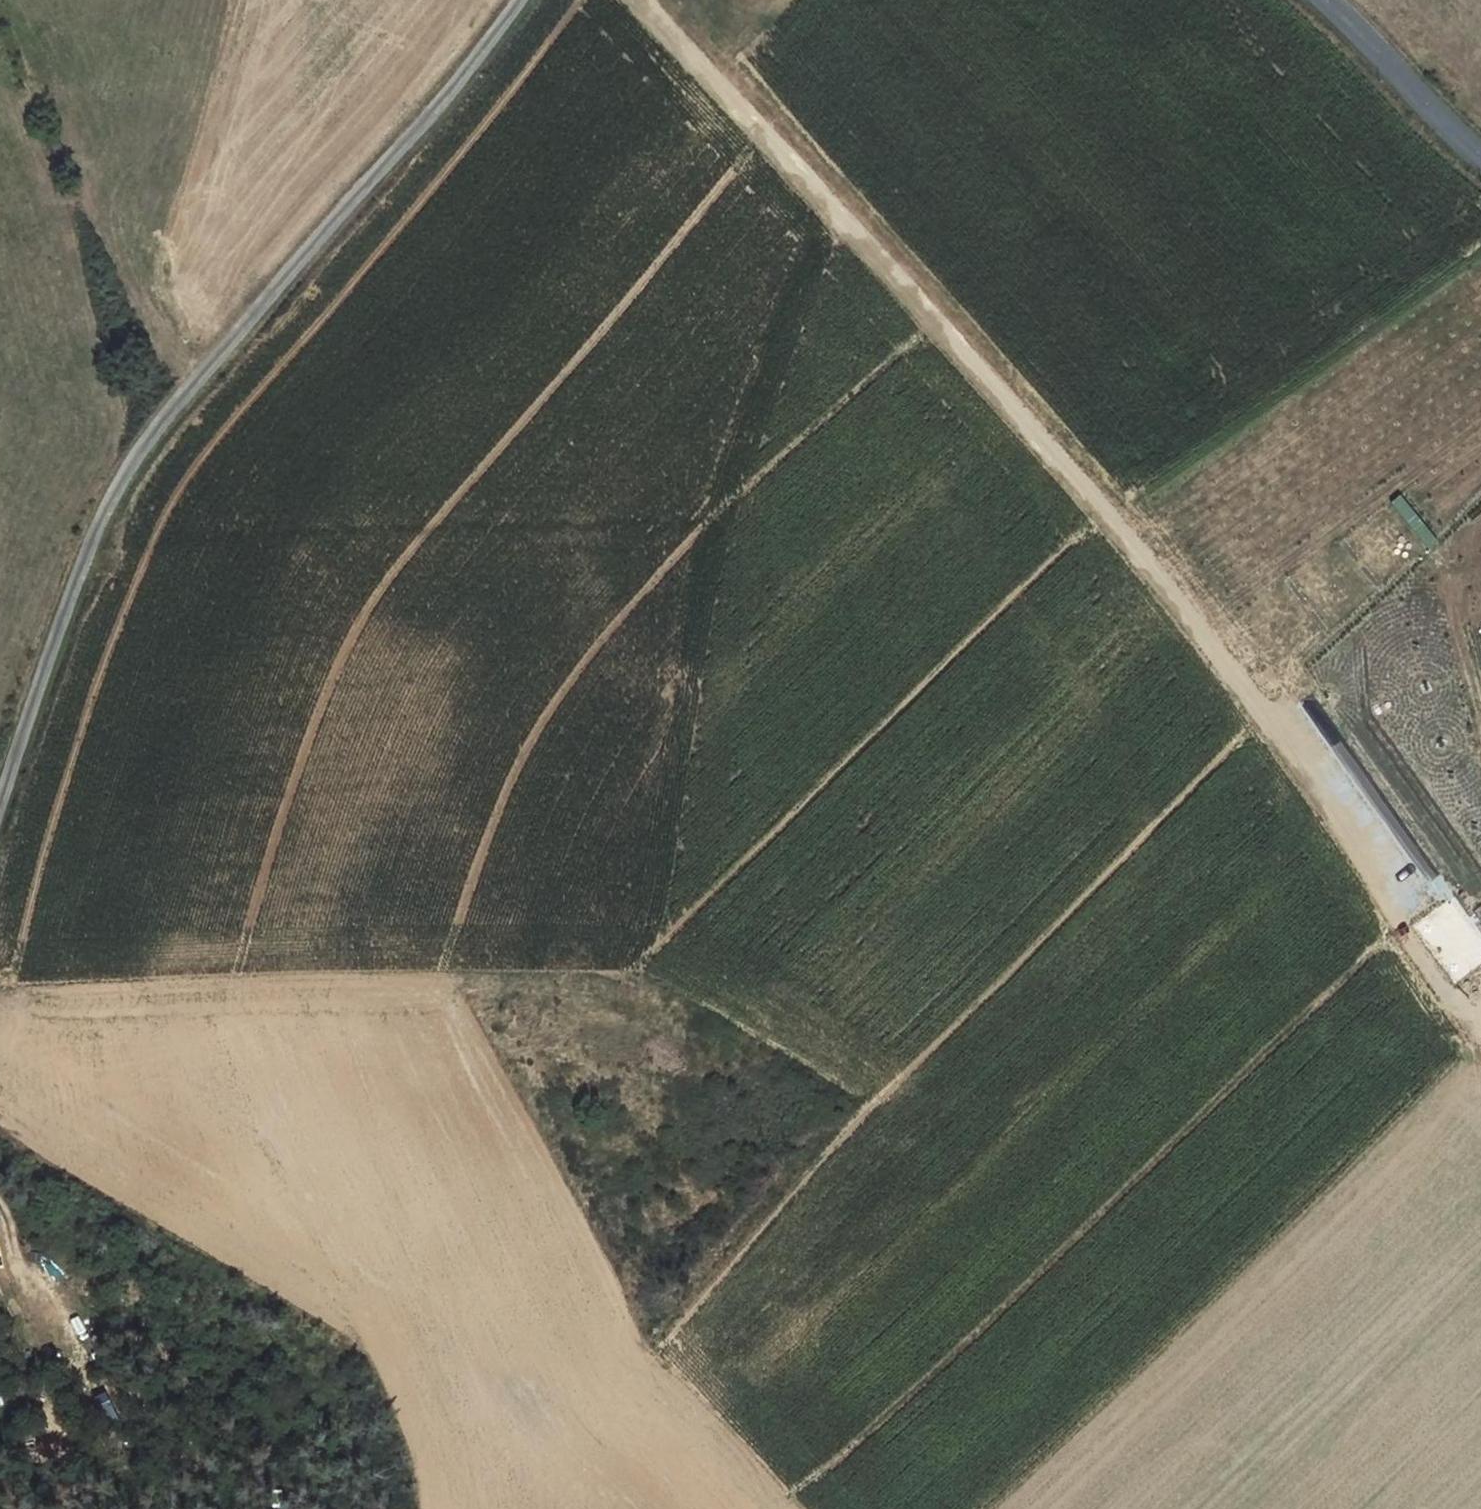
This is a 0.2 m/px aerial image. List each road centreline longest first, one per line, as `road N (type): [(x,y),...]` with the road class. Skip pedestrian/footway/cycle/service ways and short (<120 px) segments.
road 1 (track): [(670,0),(1122,498),(1480,1029)]
road 2 (unclassified): [(0,796),(102,503),(198,376),(519,0)]
road 3 (tertiary): [(1324,0),(1480,152)]

